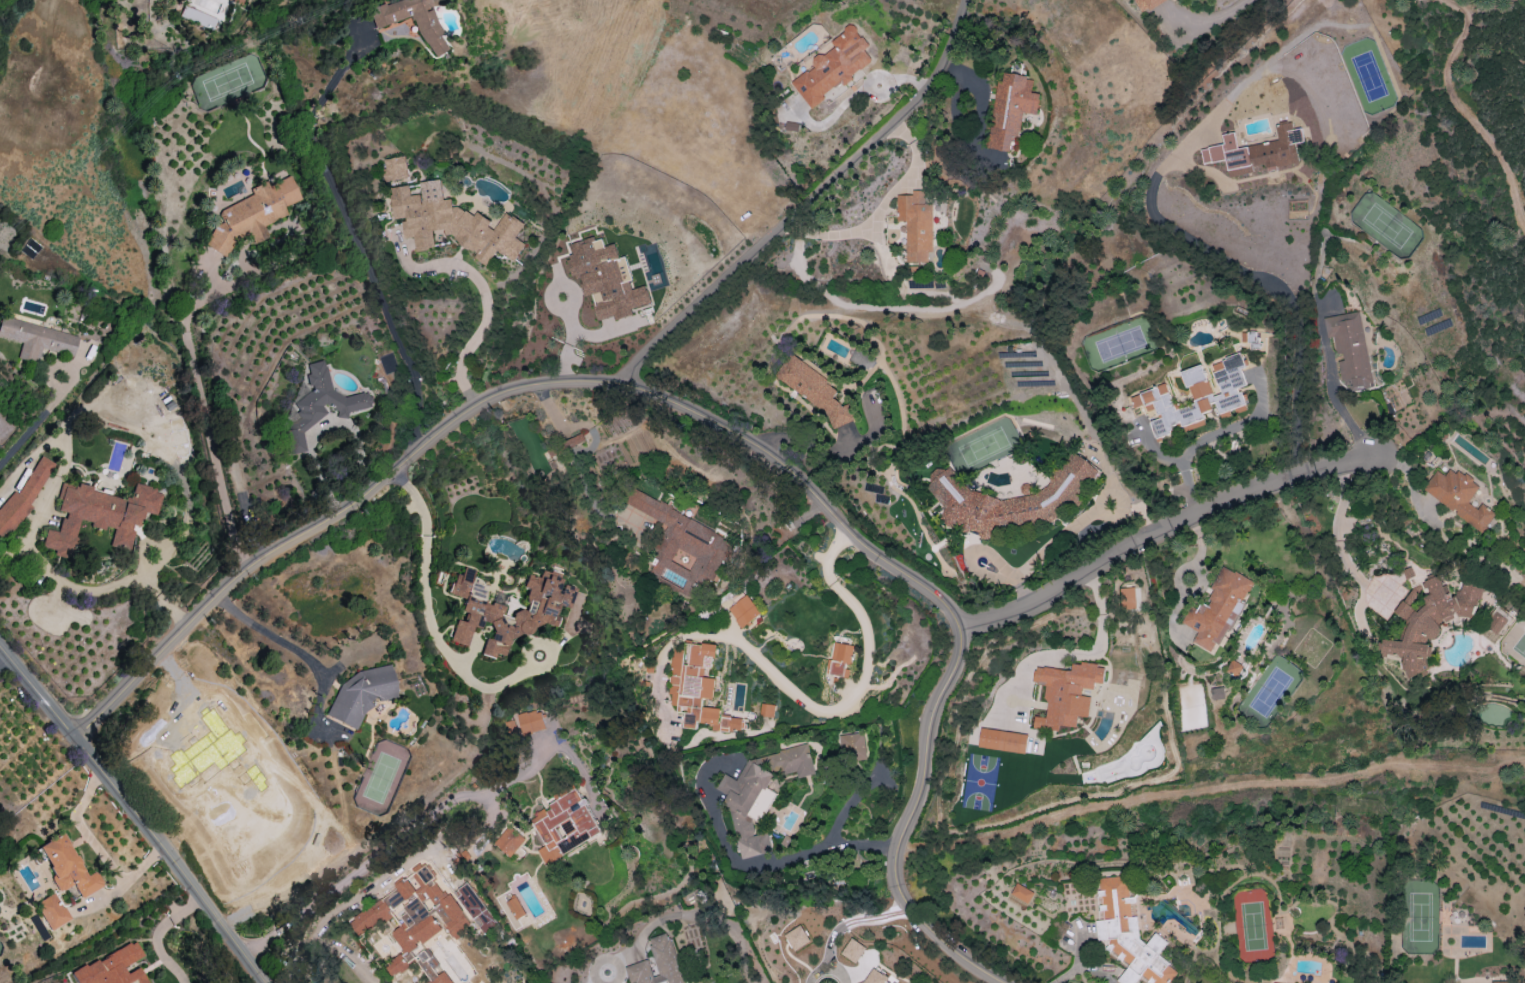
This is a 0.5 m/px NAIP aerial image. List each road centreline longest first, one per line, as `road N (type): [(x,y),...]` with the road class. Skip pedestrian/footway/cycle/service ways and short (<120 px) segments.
road 1 (residential): [(1006,982),(924,929),(894,871),(924,790),(938,703),(962,657),(962,628),(948,605),(846,534),(795,474),(657,396),(627,388),(568,383),(504,396),(466,415),(364,505),(258,564),(221,595),(78,741)]
road 2 (residential): [(627,388),(642,359),(918,103),(957,45),(973,0)]
road 3 (residential): [(962,628),(1055,594),(1154,532),(1305,474),(1376,459)]
road 4 (residential): [(264,982),(0,648)]

